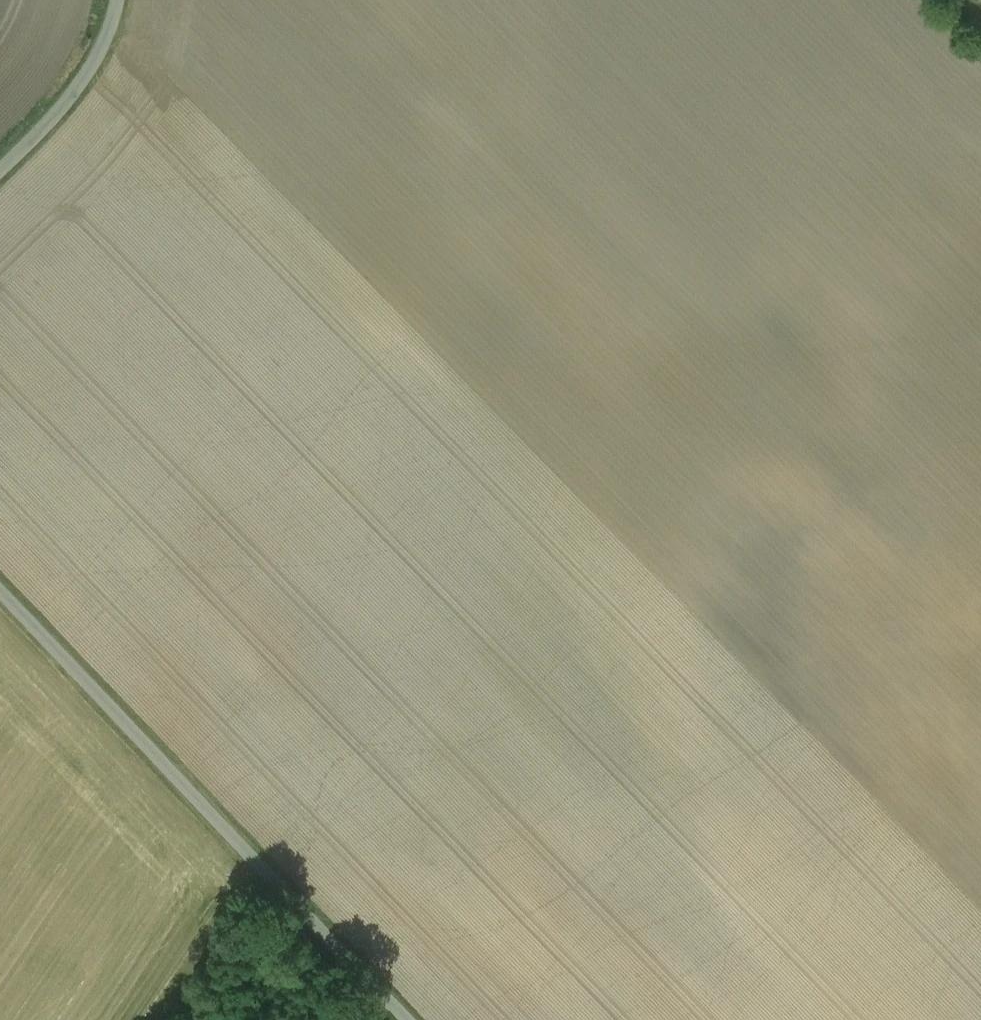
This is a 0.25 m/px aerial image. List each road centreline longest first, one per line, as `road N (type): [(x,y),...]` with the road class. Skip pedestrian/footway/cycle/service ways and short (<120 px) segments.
road 1 (unclassified): [(0,598),(401,1019)]
road 2 (unclassified): [(116,0),(71,95),(0,166)]

